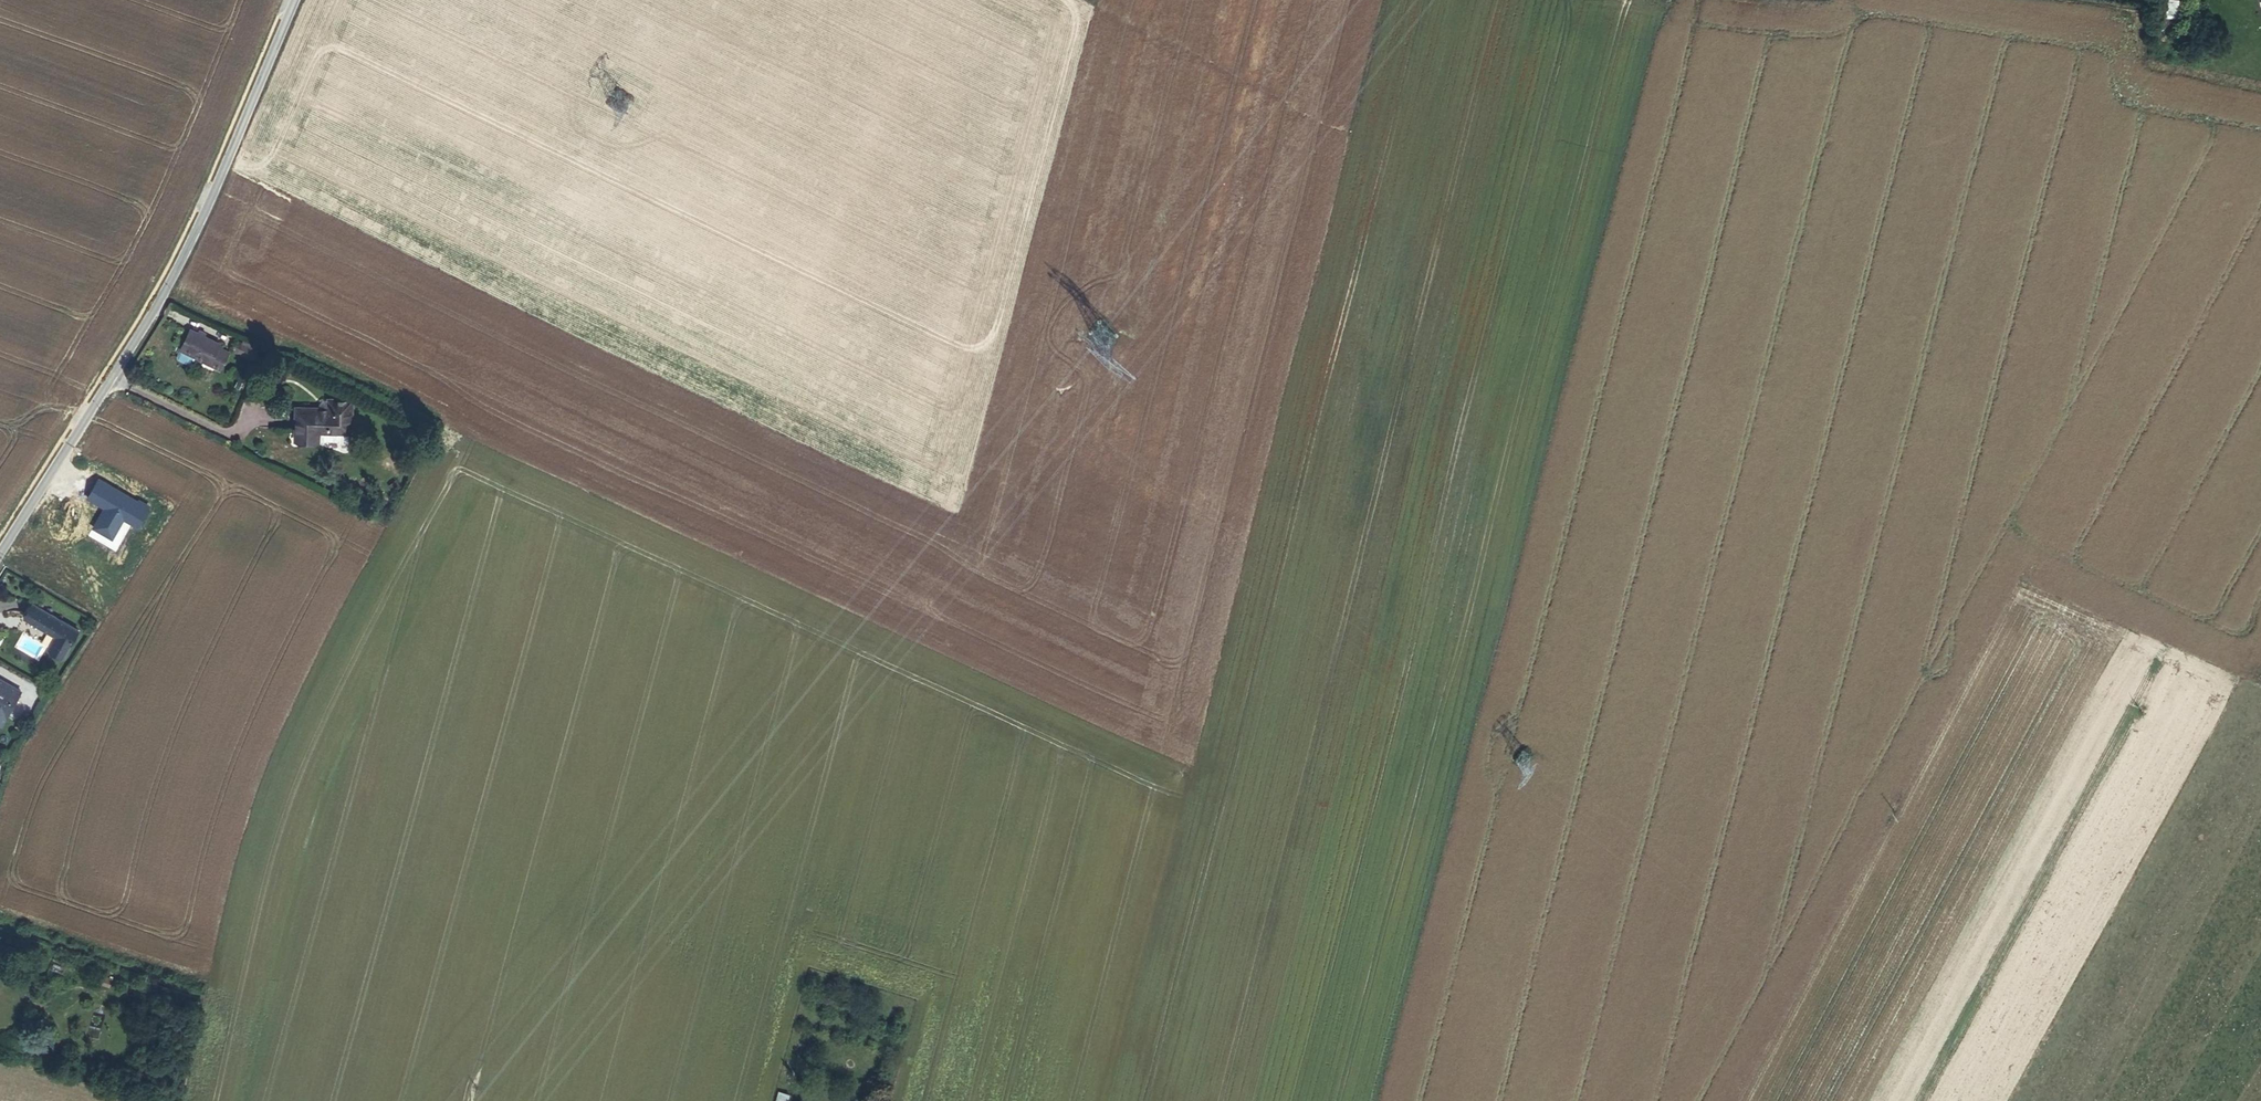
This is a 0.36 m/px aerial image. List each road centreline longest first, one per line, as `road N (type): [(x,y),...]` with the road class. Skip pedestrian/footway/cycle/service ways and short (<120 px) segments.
road 1 (unclassified): [(296,0),(162,297),(0,561)]

